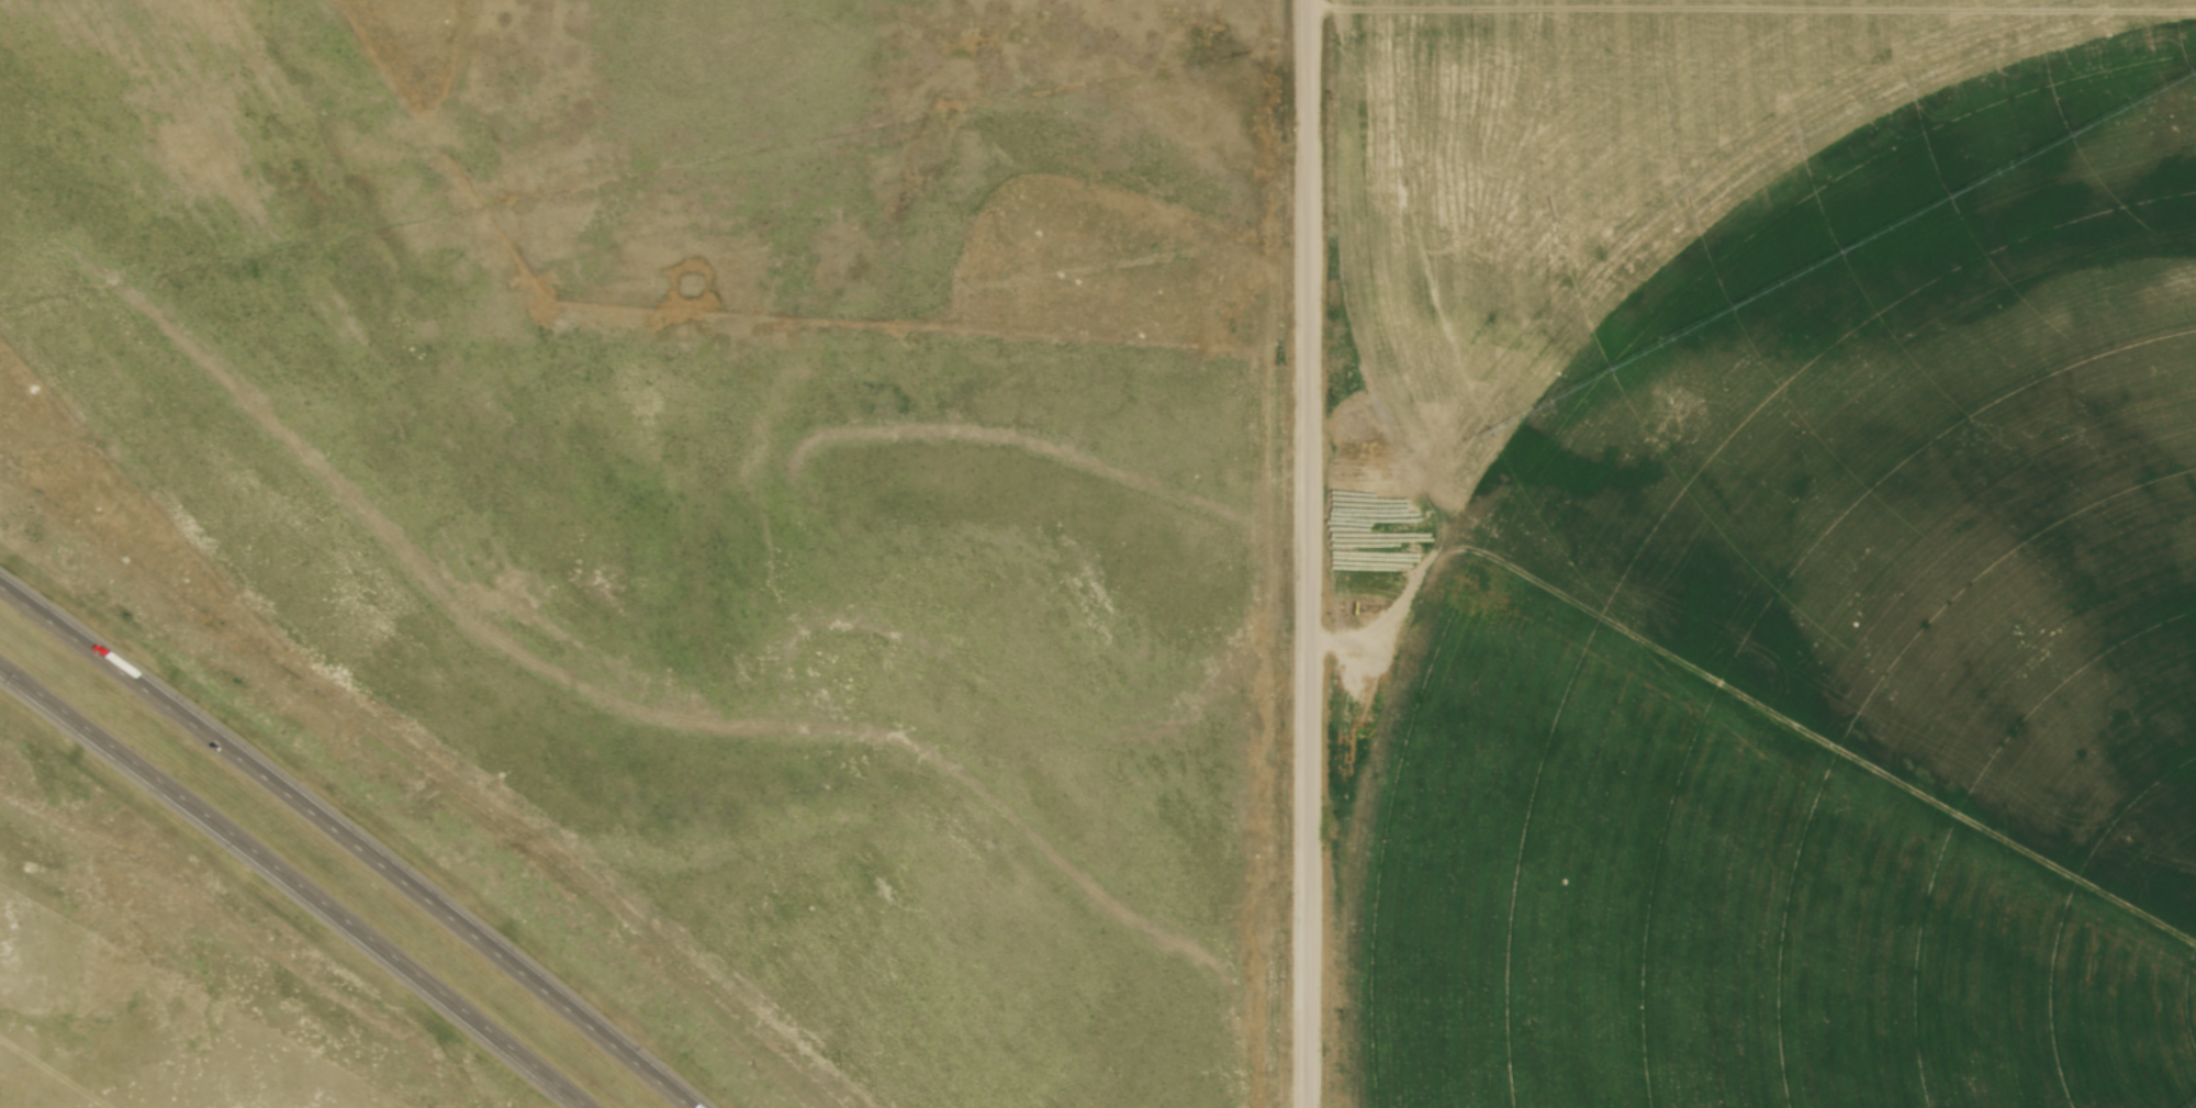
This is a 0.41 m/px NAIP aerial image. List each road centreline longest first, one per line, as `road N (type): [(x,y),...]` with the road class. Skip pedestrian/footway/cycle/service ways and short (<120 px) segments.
road 1 (tertiary): [(1302,1107),(1303,0)]
road 2 (motorway): [(683,1107),(410,886),(0,588)]
road 3 (motorway): [(0,667),(370,937),(586,1107)]

